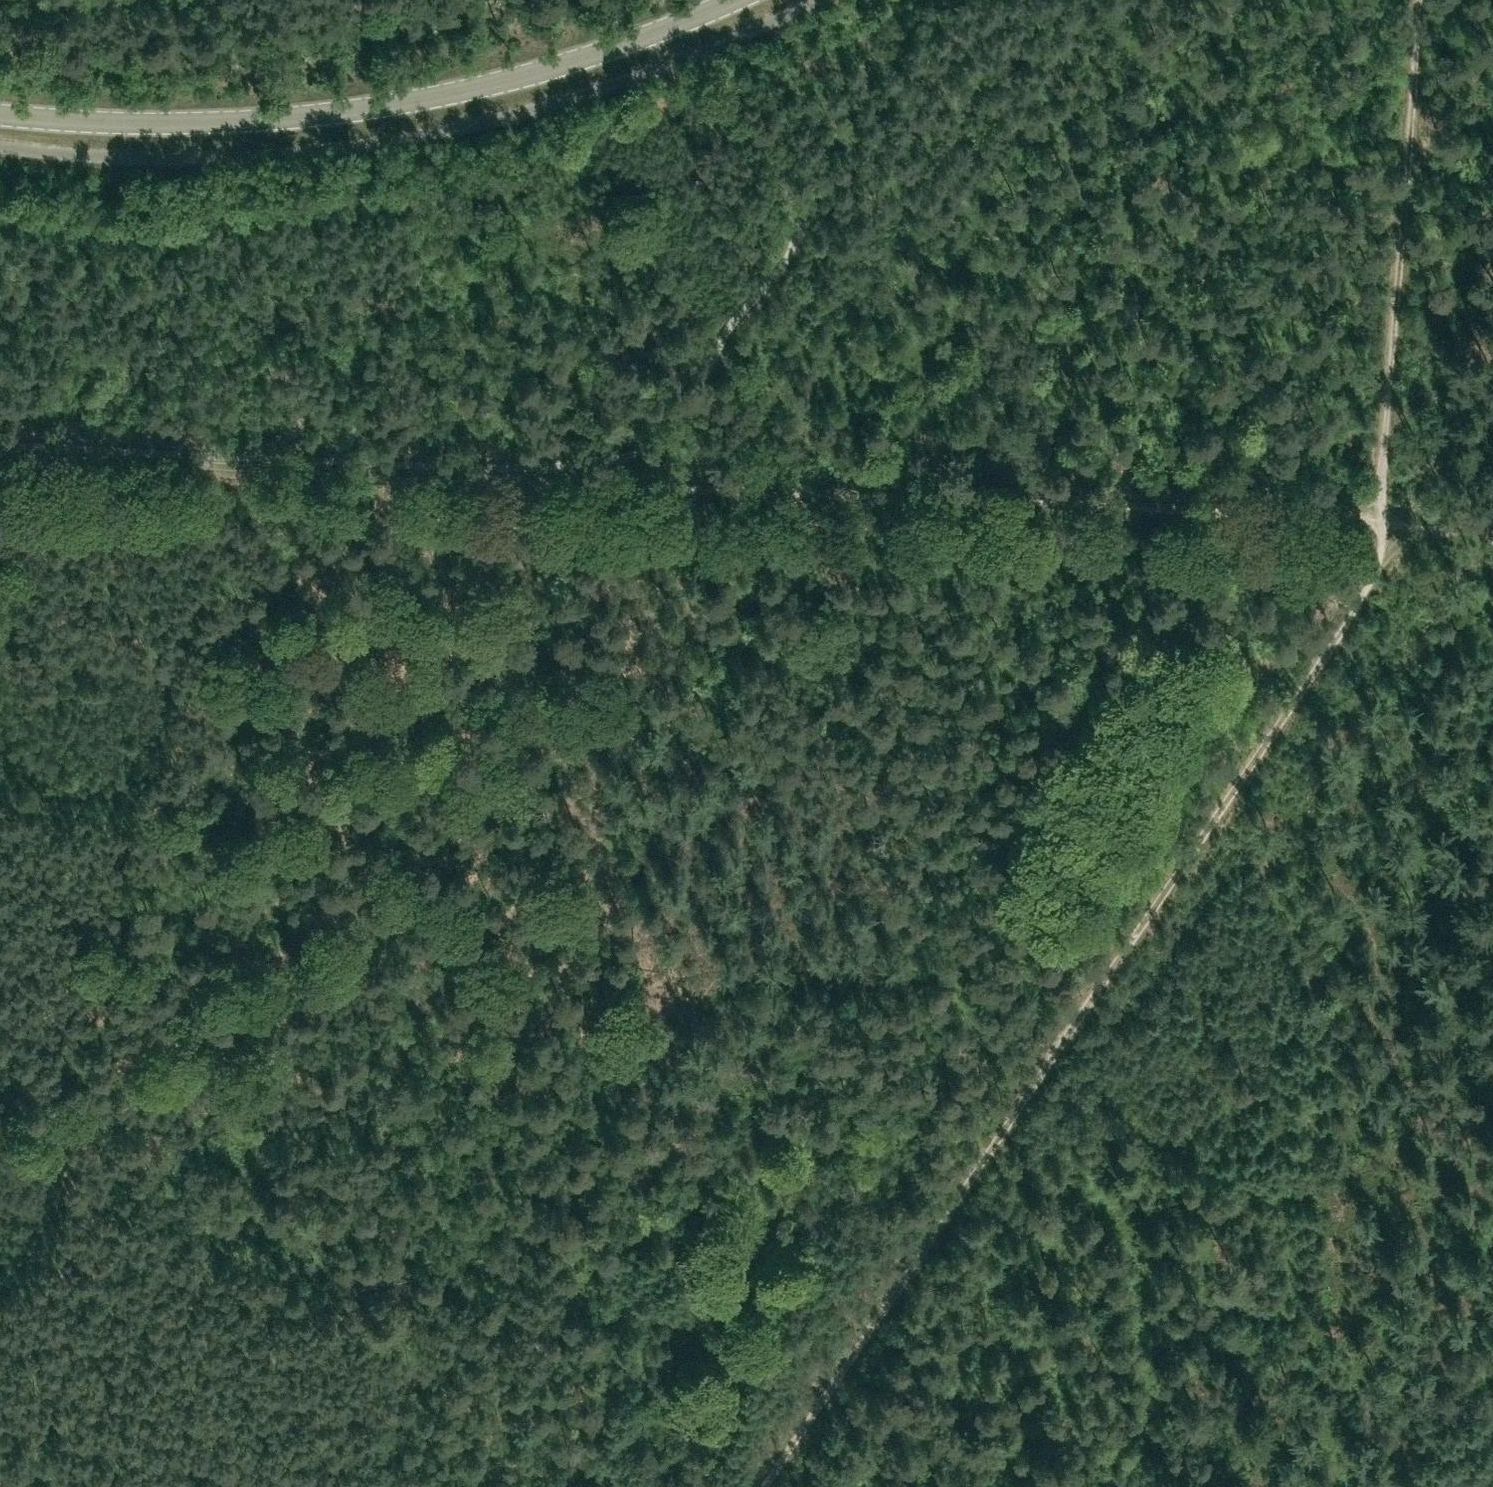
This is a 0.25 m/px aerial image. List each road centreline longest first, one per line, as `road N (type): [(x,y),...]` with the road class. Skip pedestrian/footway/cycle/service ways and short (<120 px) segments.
road 1 (track): [(0,464),(33,458),(1379,513)]
road 2 (track): [(765,1486),(1279,723),(1364,590),(1380,534)]
road 3 (tertiary): [(0,115),(211,121),(413,100),(525,75),(730,0)]
road 4 (track): [(1417,0),(1379,513)]

